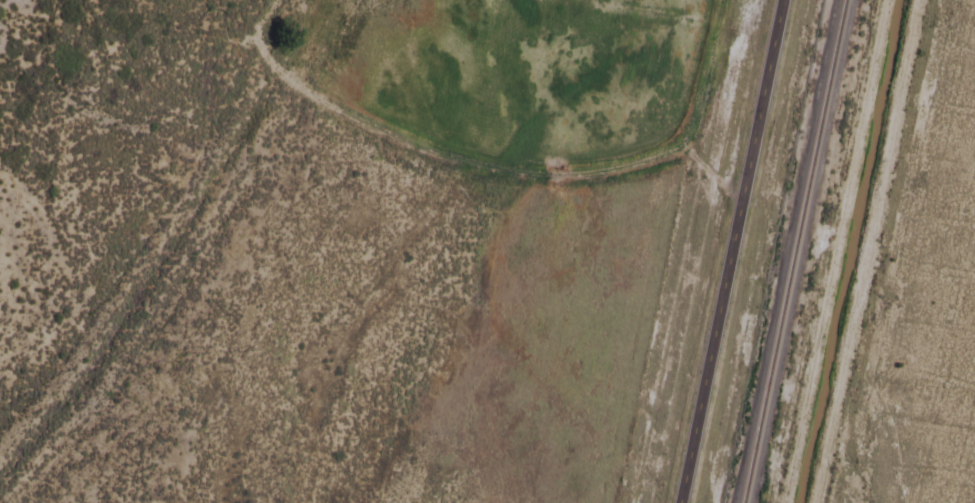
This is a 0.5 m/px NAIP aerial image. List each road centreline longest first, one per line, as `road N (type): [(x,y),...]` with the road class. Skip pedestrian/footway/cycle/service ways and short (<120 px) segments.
road 1 (track): [(916,0),(813,502)]
road 2 (track): [(887,0),(785,502)]
road 3 (secondary): [(678,502),(780,0)]
road 4 (track): [(684,147),(602,171),(552,175),(488,169),(357,119)]
road 5 (track): [(357,119),(274,70),(255,28),(275,0)]
road 6 (track): [(718,0),(684,147)]

